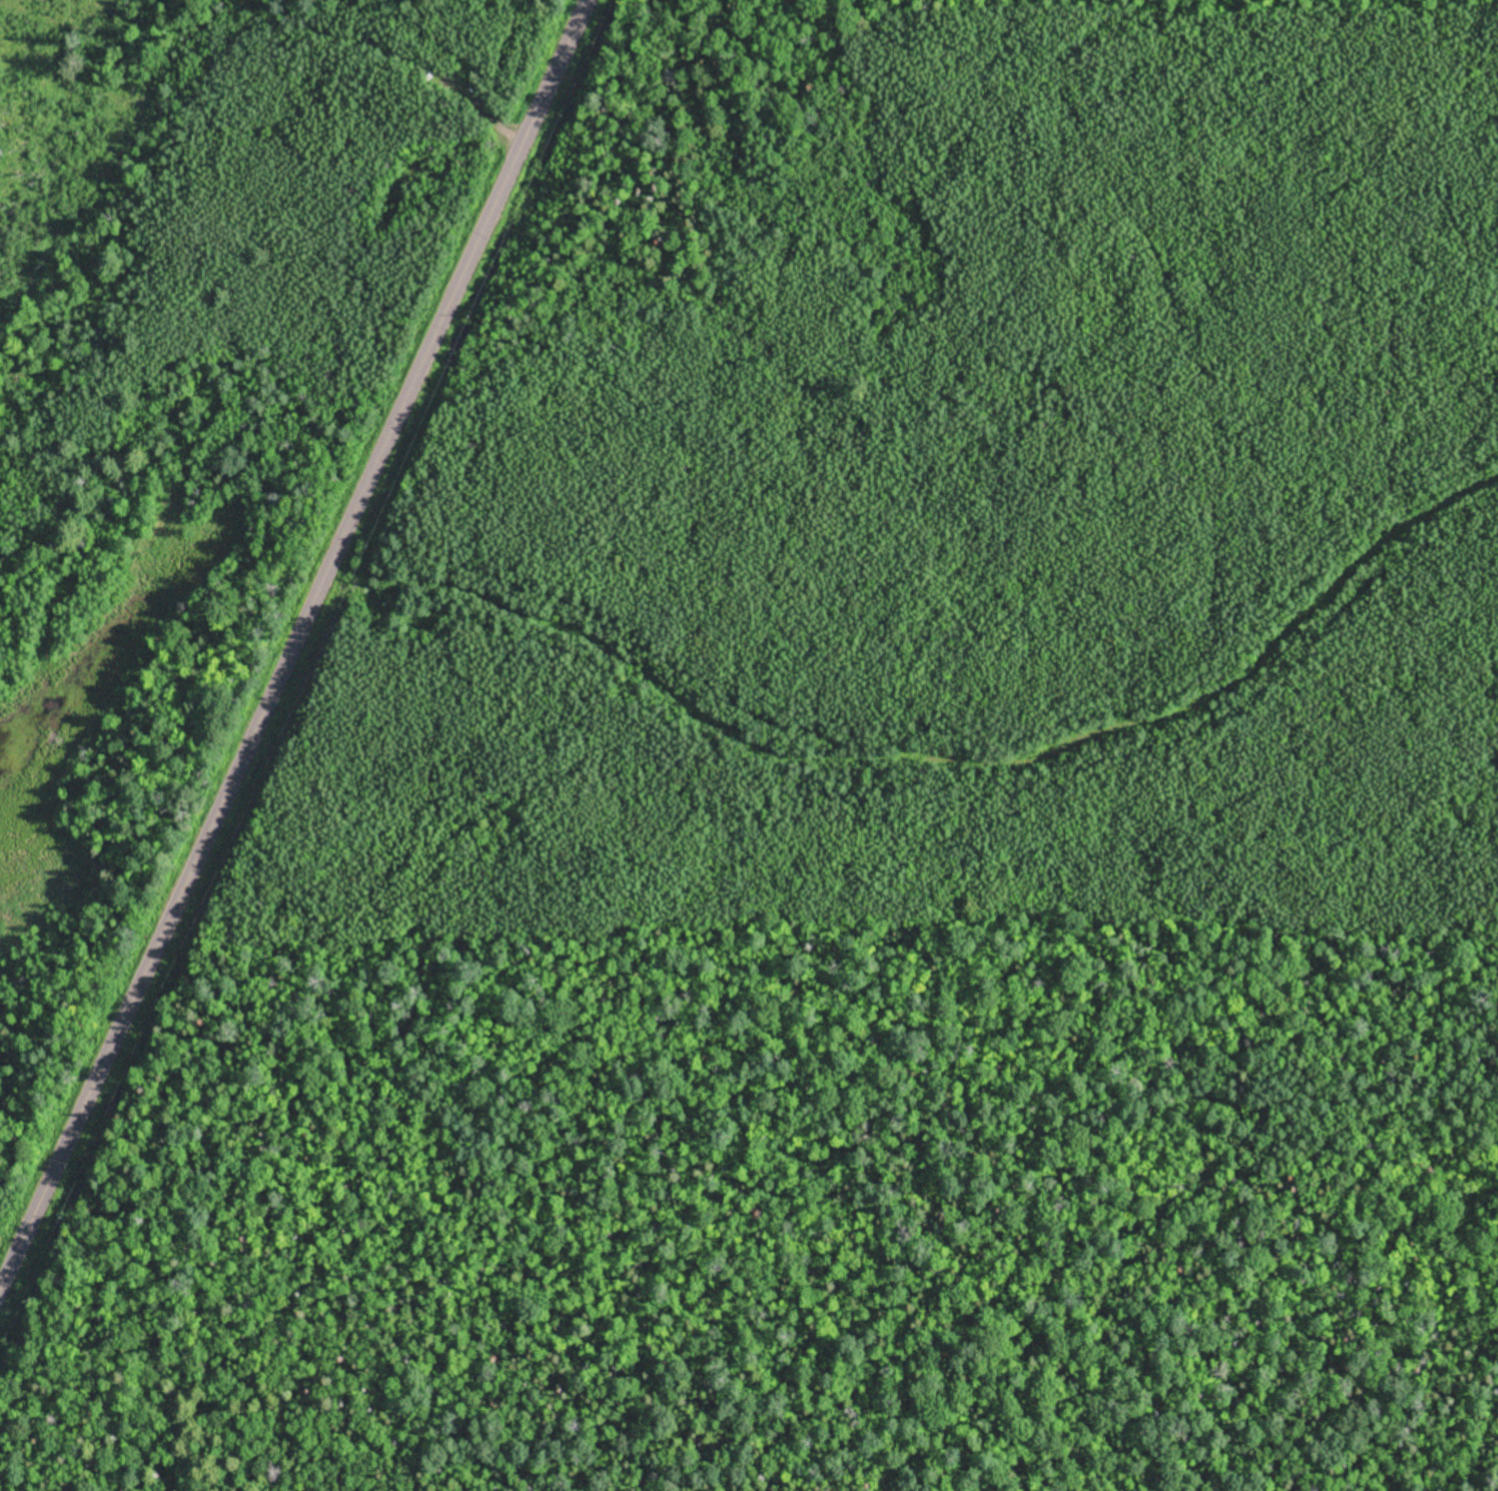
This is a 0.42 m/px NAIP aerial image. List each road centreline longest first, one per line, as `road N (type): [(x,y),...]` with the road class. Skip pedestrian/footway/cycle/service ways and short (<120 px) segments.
road 1 (residential): [(0,1292),(588,0)]

